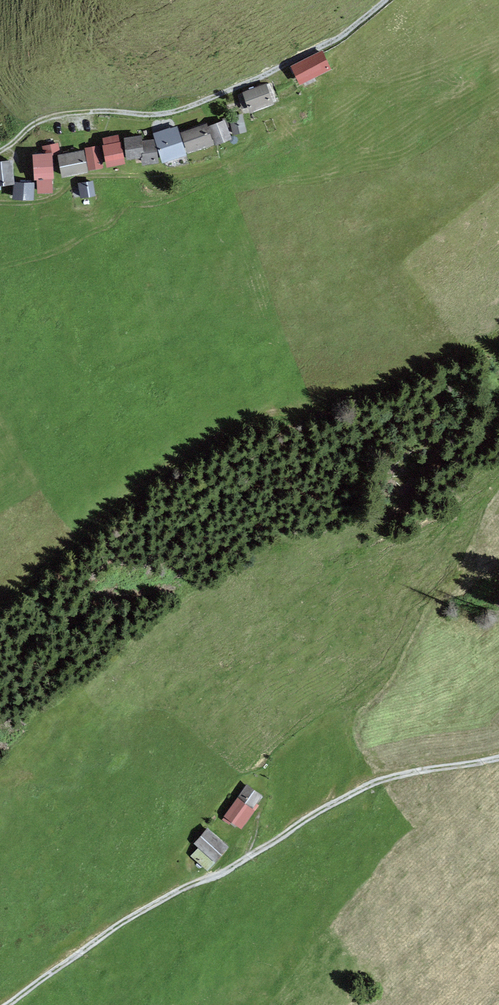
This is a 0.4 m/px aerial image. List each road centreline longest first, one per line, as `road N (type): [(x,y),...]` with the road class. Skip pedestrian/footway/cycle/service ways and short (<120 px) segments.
road 1 (track): [(0,602),(233,430),(417,375),(498,339)]
road 2 (track): [(498,759),(394,777),(328,807),(130,917),(9,1004)]
road 3 (track): [(0,152),(41,118),(172,113),(204,102),(346,36),(387,0)]
road 4 (track): [(0,202),(46,200),(87,176),(150,175),(235,160)]

